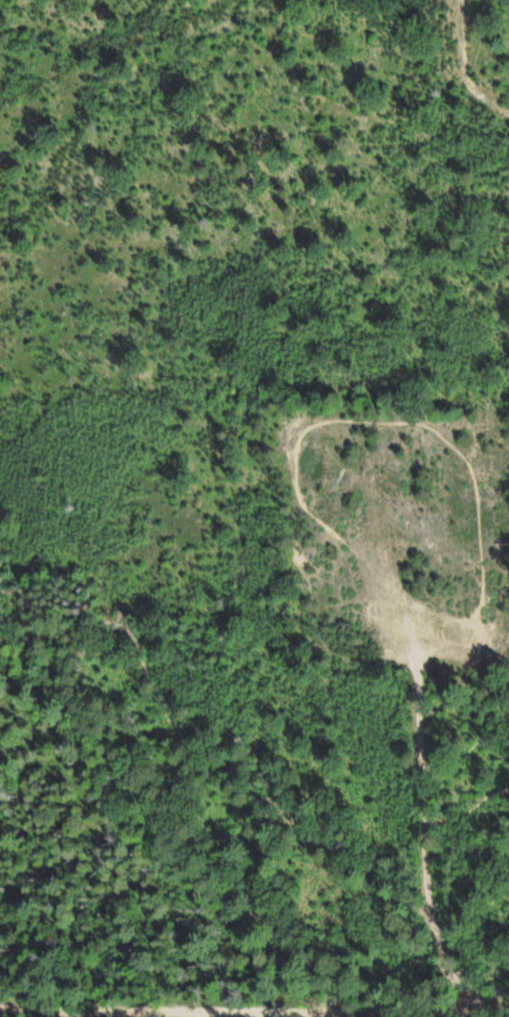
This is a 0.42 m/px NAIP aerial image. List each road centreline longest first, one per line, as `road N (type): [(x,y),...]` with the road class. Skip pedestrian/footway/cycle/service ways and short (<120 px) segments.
road 1 (track): [(429,896),(287,826),(205,763),(171,722),(128,628)]
road 2 (track): [(486,1014),(430,921),(418,653)]
road 3 (residential): [(486,1014),(203,1011)]
road 4 (residential): [(203,1011),(0,1010)]
road 5 (track): [(128,628),(43,533),(0,513)]
road 6 (track): [(463,0),(472,95),(508,110)]

